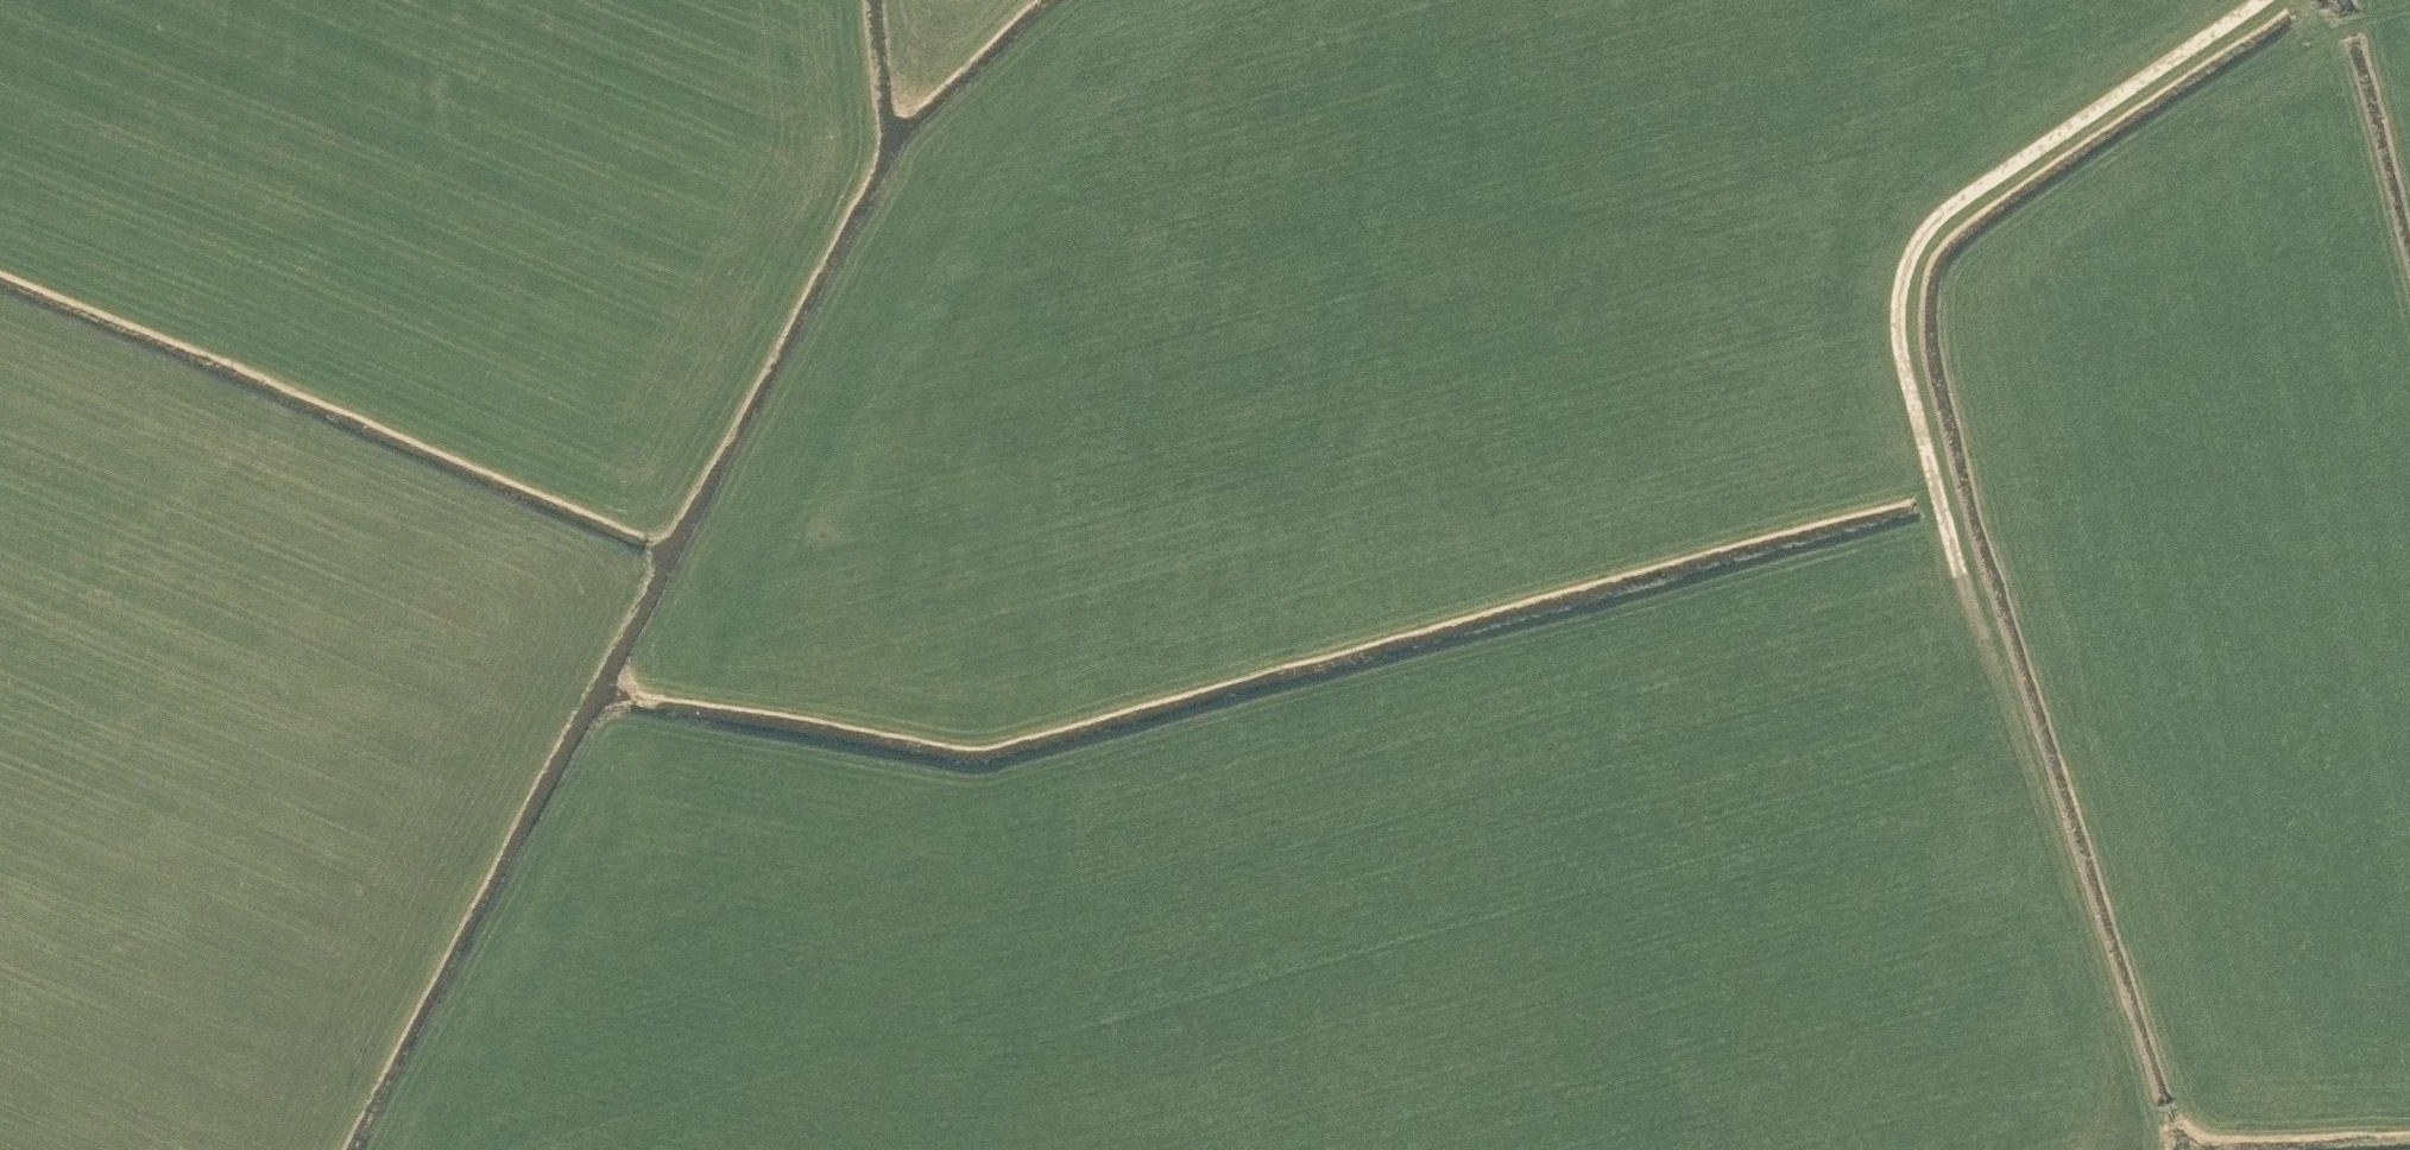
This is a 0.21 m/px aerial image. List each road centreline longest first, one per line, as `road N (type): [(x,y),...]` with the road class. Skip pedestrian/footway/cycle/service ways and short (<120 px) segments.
road 1 (track): [(1961,575),(1898,327),(1916,245),(1950,206),(2261,0)]

